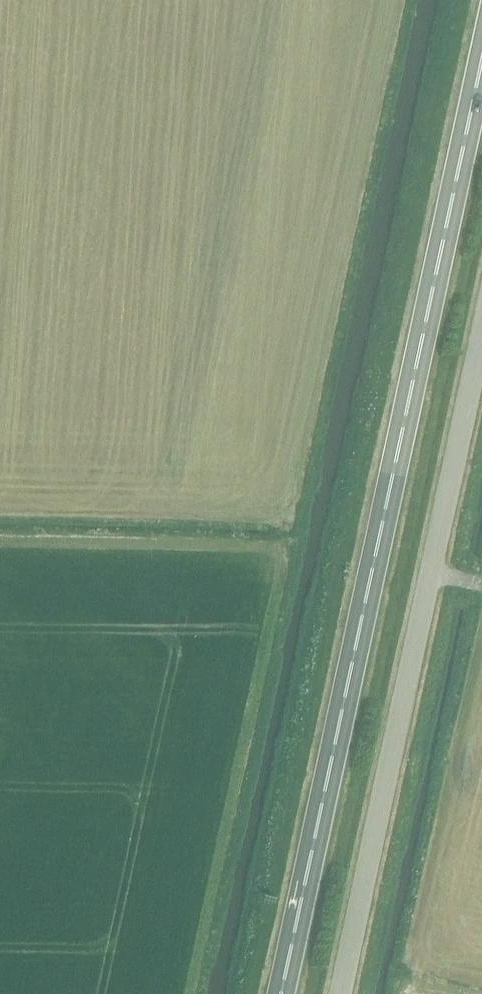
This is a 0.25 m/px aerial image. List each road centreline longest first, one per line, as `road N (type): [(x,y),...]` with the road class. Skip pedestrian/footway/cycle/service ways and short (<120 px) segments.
road 1 (trunk): [(284,993),(481,59)]
road 2 (unclassified): [(343,993),(481,349)]

